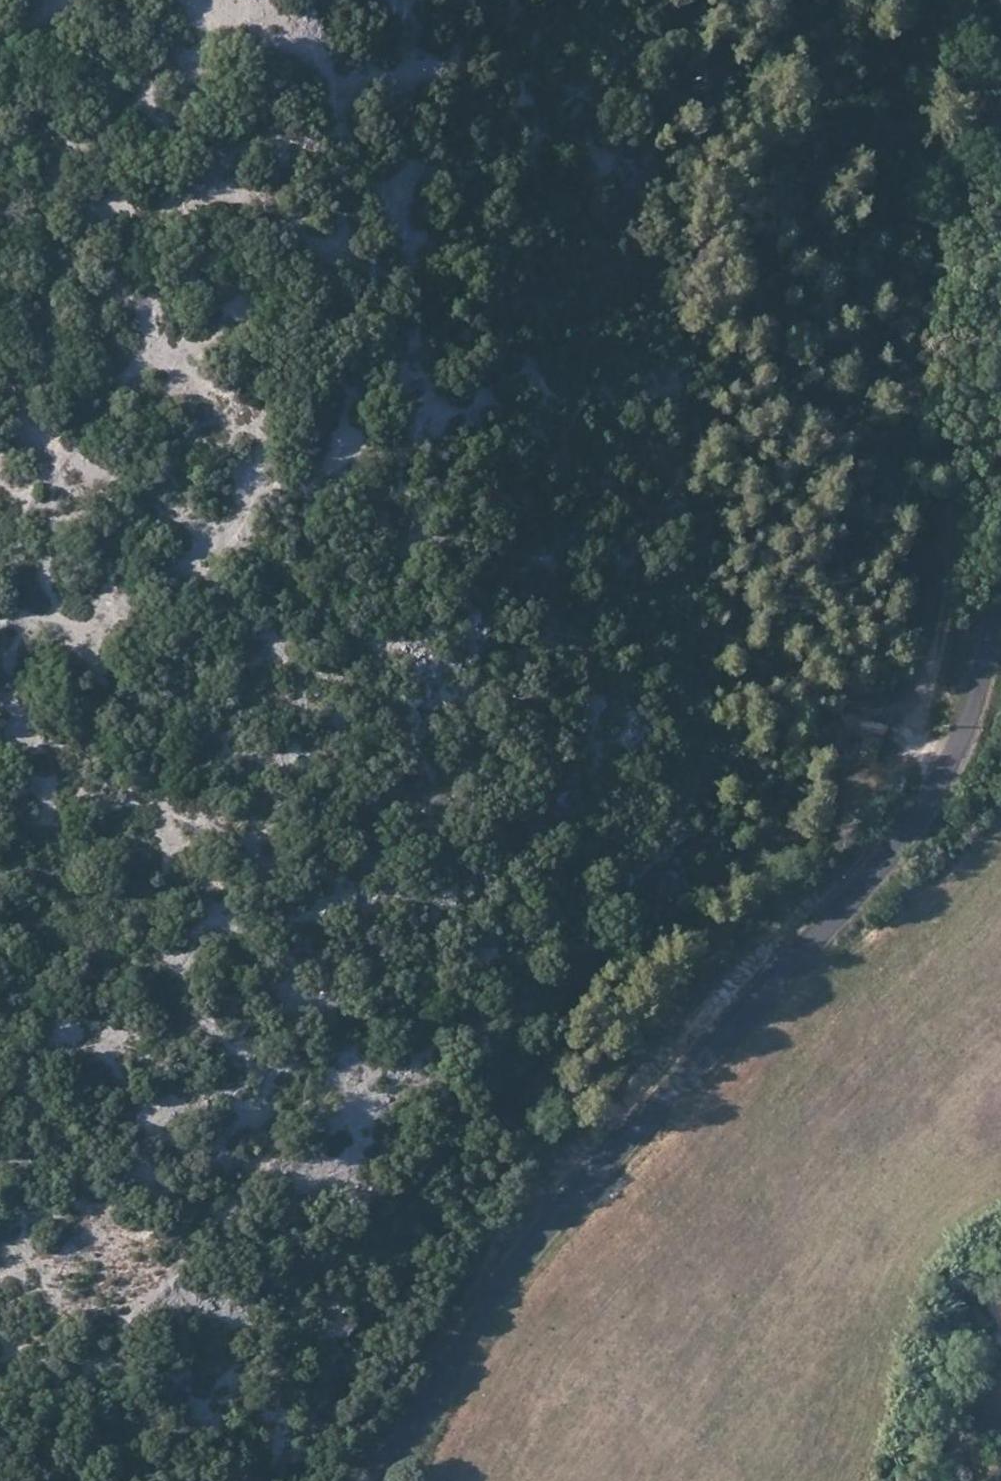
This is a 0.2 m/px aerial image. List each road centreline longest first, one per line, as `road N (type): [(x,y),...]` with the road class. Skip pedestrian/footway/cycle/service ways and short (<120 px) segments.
road 1 (tertiary): [(374,1480),(528,1243),(766,995),(925,813),(973,715),(1000,617)]

